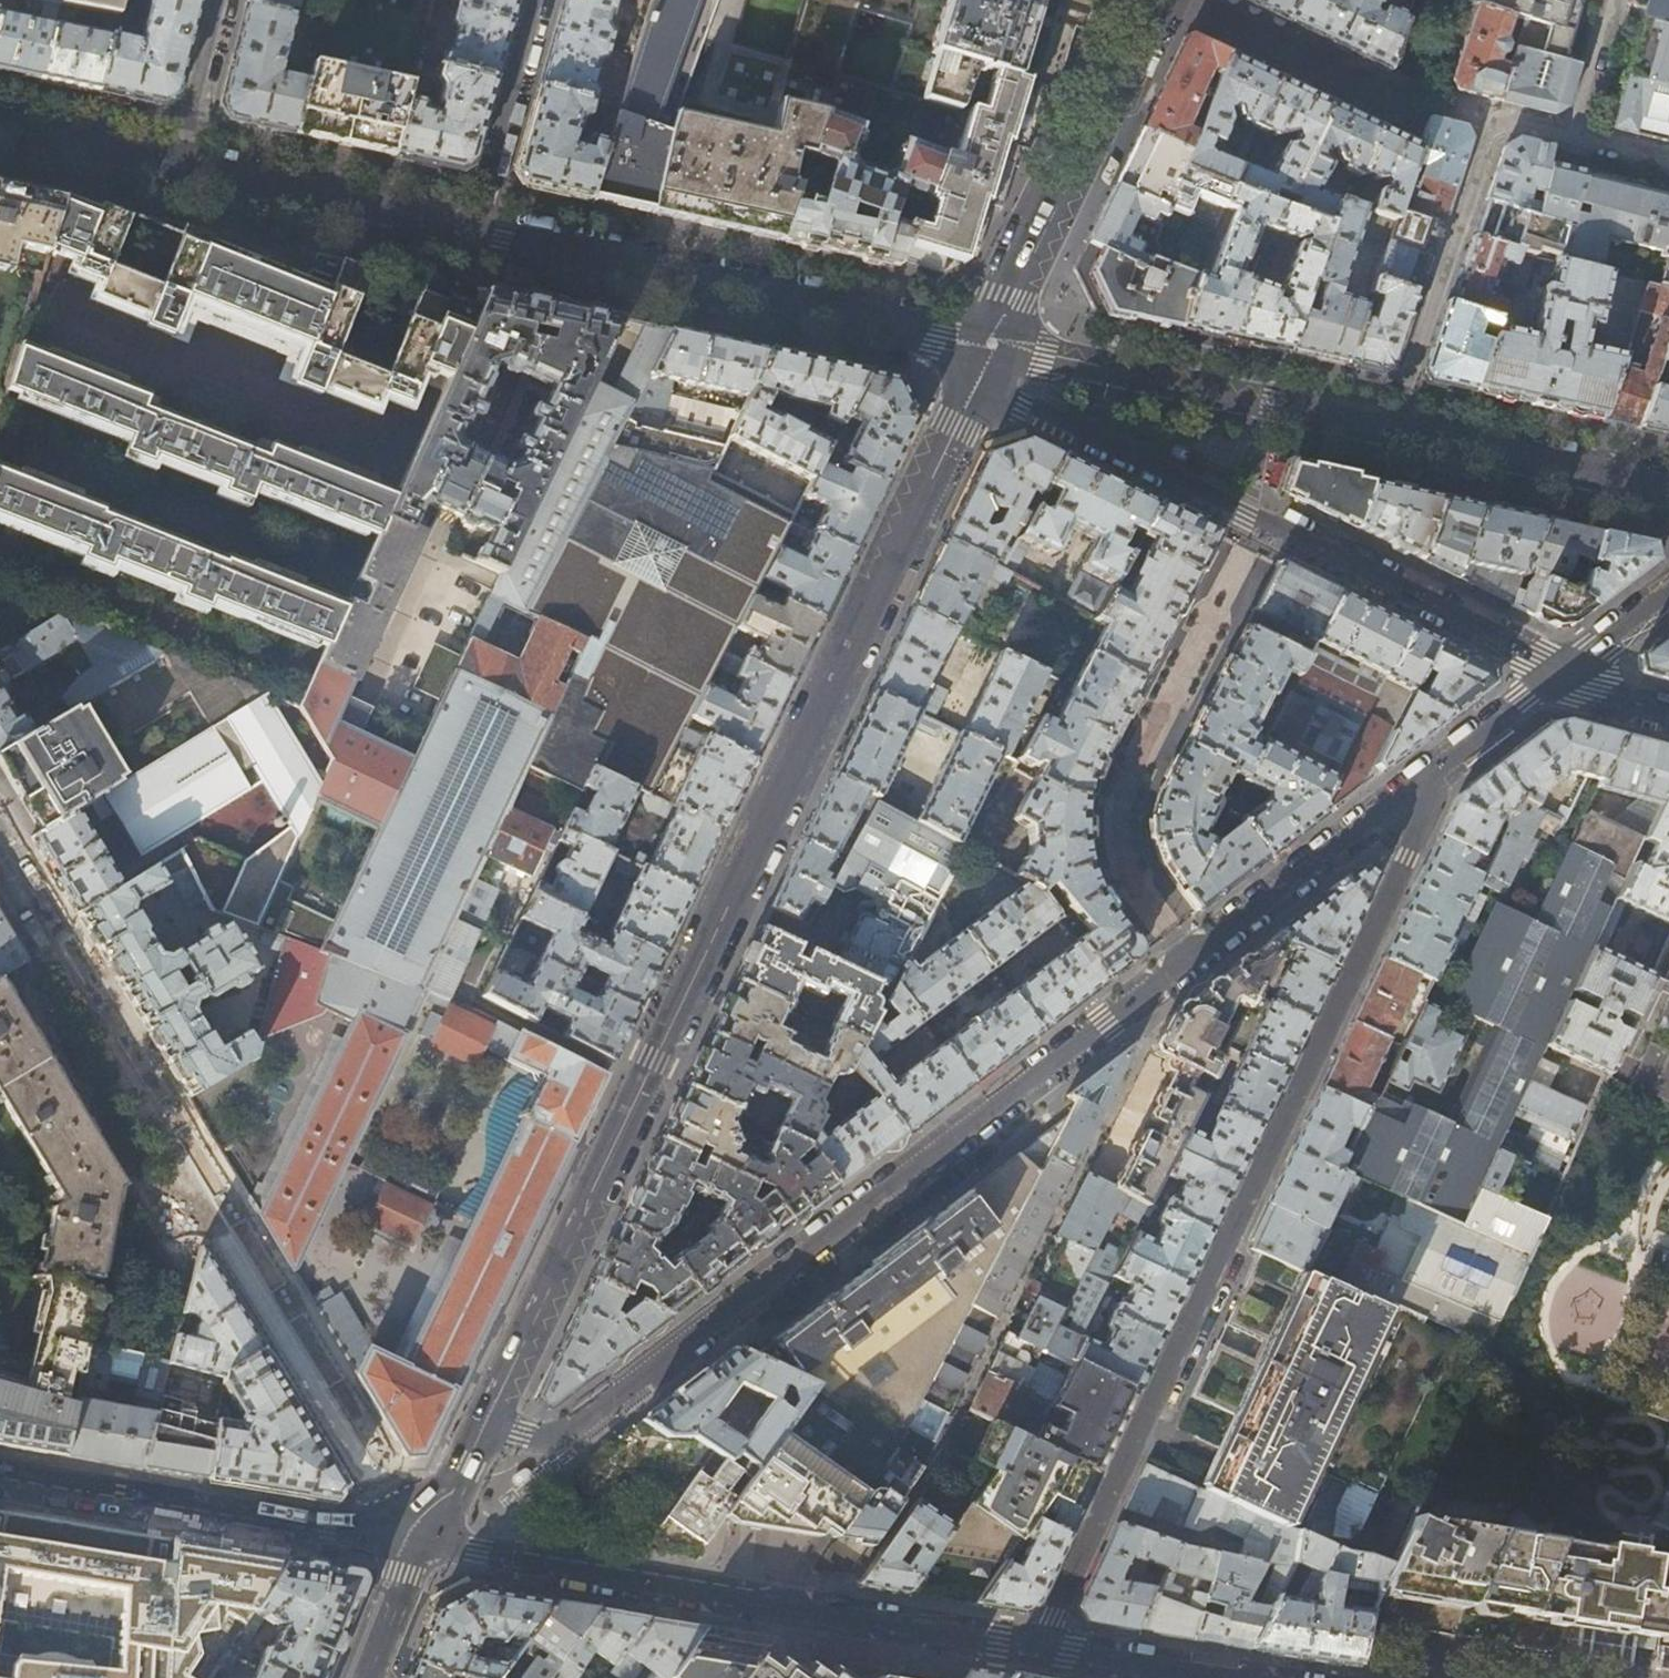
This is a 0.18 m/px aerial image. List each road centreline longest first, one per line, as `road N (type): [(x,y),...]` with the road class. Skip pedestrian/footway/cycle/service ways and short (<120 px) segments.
road 1 (tertiary): [(484,1426),(992,344)]
road 2 (residential): [(1036,1647),(1405,857),(1428,804),(1425,786)]
road 3 (residential): [(484,1426),(551,1438),(573,1430),(1186,961)]
road 4 (residential): [(992,344),(997,380),(1025,405),(1562,676)]
road 5 (residential): [(1036,1647),(477,1556),(410,1532)]
road 6 (secondary): [(482,231),(992,344)]
road 7 (residential): [(1245,547),(1126,795),(1118,835),(1125,877),(1186,961)]
road 8 (residential): [(410,1532),(330,1531),(0,1480)]
road 9 (residential): [(1575,136),(1497,116),(1390,431)]
road 10 (secondary): [(992,344),(1390,431)]
road 11 (residential): [(1160,0),(992,344)]
road 12 (secondary): [(183,165),(482,231)]
road 13 (residential): [(1186,961),(1425,786)]
road 14 (secondary): [(1390,431),(1668,493)]
road 15 (residential): [(1185,0),(1420,118)]
road 16 (residential): [(542,0),(482,231)]
road 17 (secondary): [(0,125),(183,165)]
road 18 (residential): [(1218,1677),(1036,1647)]
road 19 (residential): [(1425,786),(1562,676)]
road 20 (residential): [(183,165),(224,0)]
road 21 (tertiary): [(367,1677),(404,1574),(410,1532)]
road 22 (residential): [(1615,0),(1575,136)]
road 23 (residential): [(1562,676),(1668,592)]
road 24 (tertiary): [(410,1532),(468,1464),(484,1426)]

